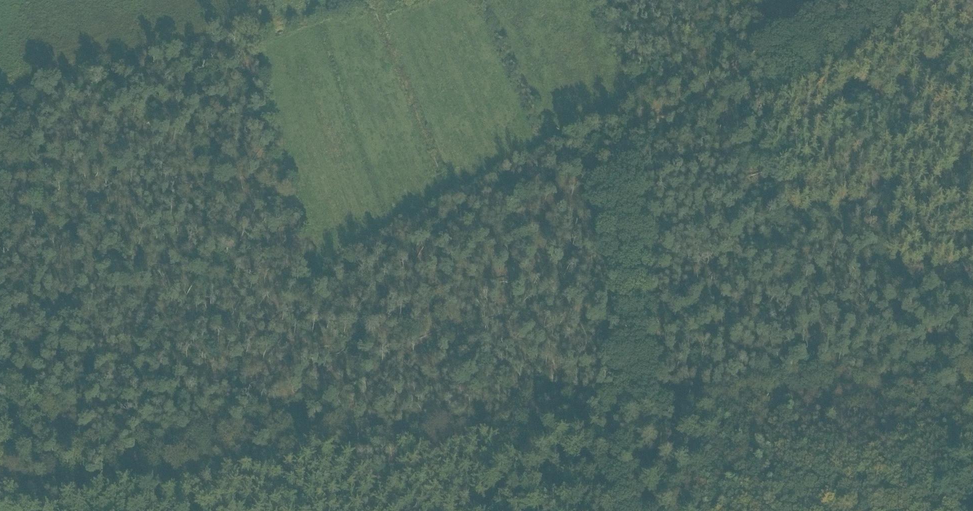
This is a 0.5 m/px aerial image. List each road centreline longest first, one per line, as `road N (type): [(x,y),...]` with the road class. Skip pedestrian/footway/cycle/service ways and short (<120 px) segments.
road 1 (track): [(614,405),(0,468)]
road 2 (track): [(614,405),(972,367)]
road 3 (track): [(759,68),(886,0)]

